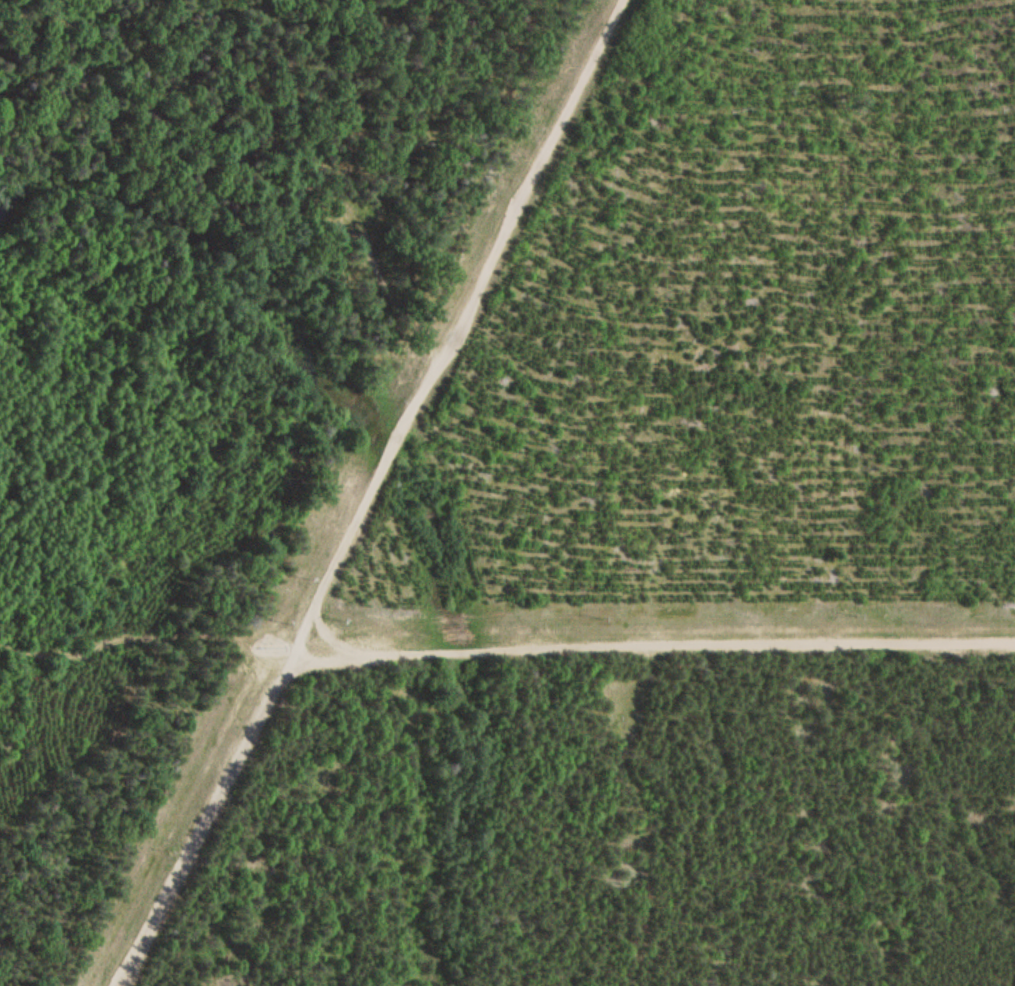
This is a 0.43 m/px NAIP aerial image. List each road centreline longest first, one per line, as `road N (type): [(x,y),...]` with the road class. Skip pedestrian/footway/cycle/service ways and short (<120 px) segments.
road 1 (track): [(126,985),(282,659),(626,0)]
road 2 (residential): [(651,644),(659,584),(592,455),(461,319),(51,0)]
road 3 (track): [(651,644),(433,646),(282,659),(0,649)]
road 4 (residential): [(1014,640),(651,644)]
road 5 (residential): [(637,985),(638,935),(650,898),(648,831),(621,740),(651,644)]

